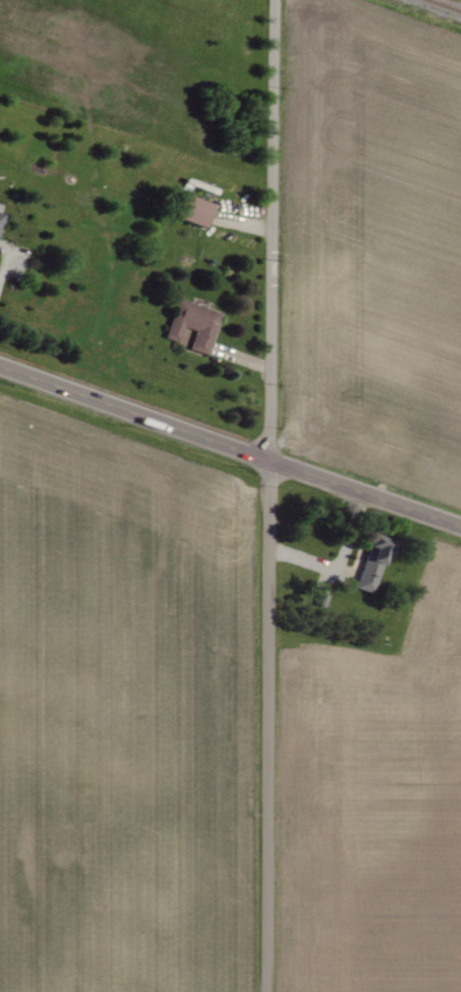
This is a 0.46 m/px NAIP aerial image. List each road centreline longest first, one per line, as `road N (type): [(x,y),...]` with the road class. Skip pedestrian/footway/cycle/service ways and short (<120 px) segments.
road 1 (residential): [(268,991),(275,0)]
road 2 (primary): [(460,524),(72,390)]

